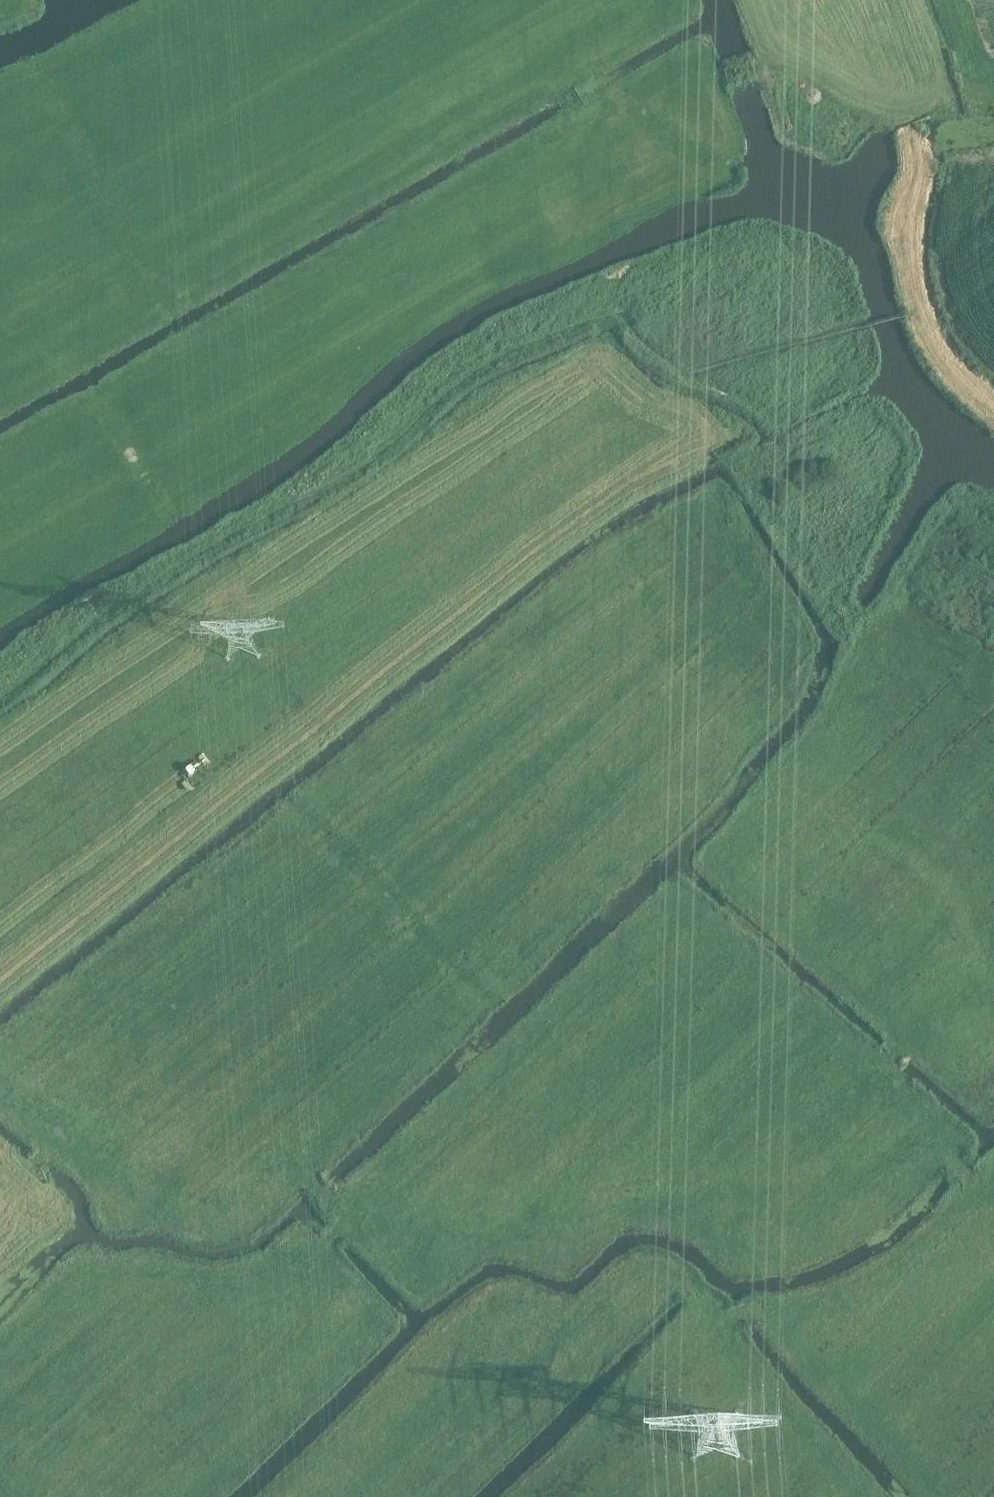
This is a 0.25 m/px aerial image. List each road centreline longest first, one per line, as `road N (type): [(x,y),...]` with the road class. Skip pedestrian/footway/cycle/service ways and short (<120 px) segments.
road 1 (track): [(0,774),(168,653),(215,595),(279,582),(587,376),(615,376),(726,452),(851,631),(896,652),(958,647),(993,682)]
road 2 (track): [(977,1184),(946,1155),(925,1157),(855,1221),(799,1240),(758,1240),(654,1213),(475,1240),(383,1238),(343,1213),(290,1155),(240,1197),(198,1212),(157,1205),(70,1153),(0,1175)]
road 3 (track): [(444,1496),(651,1294),(679,1286),(728,1316),(785,1307),(887,1271),(993,1168)]
road 4 (track): [(993,760),(952,806),(940,839),(972,933),(972,966),(878,1070),(885,1091),(933,1131)]
road 5 (track): [(199,1496),(366,1334),(362,1308),(323,1258),(354,1220)]
road 6 (track): [(861,1496),(728,1355),(712,1312)]

